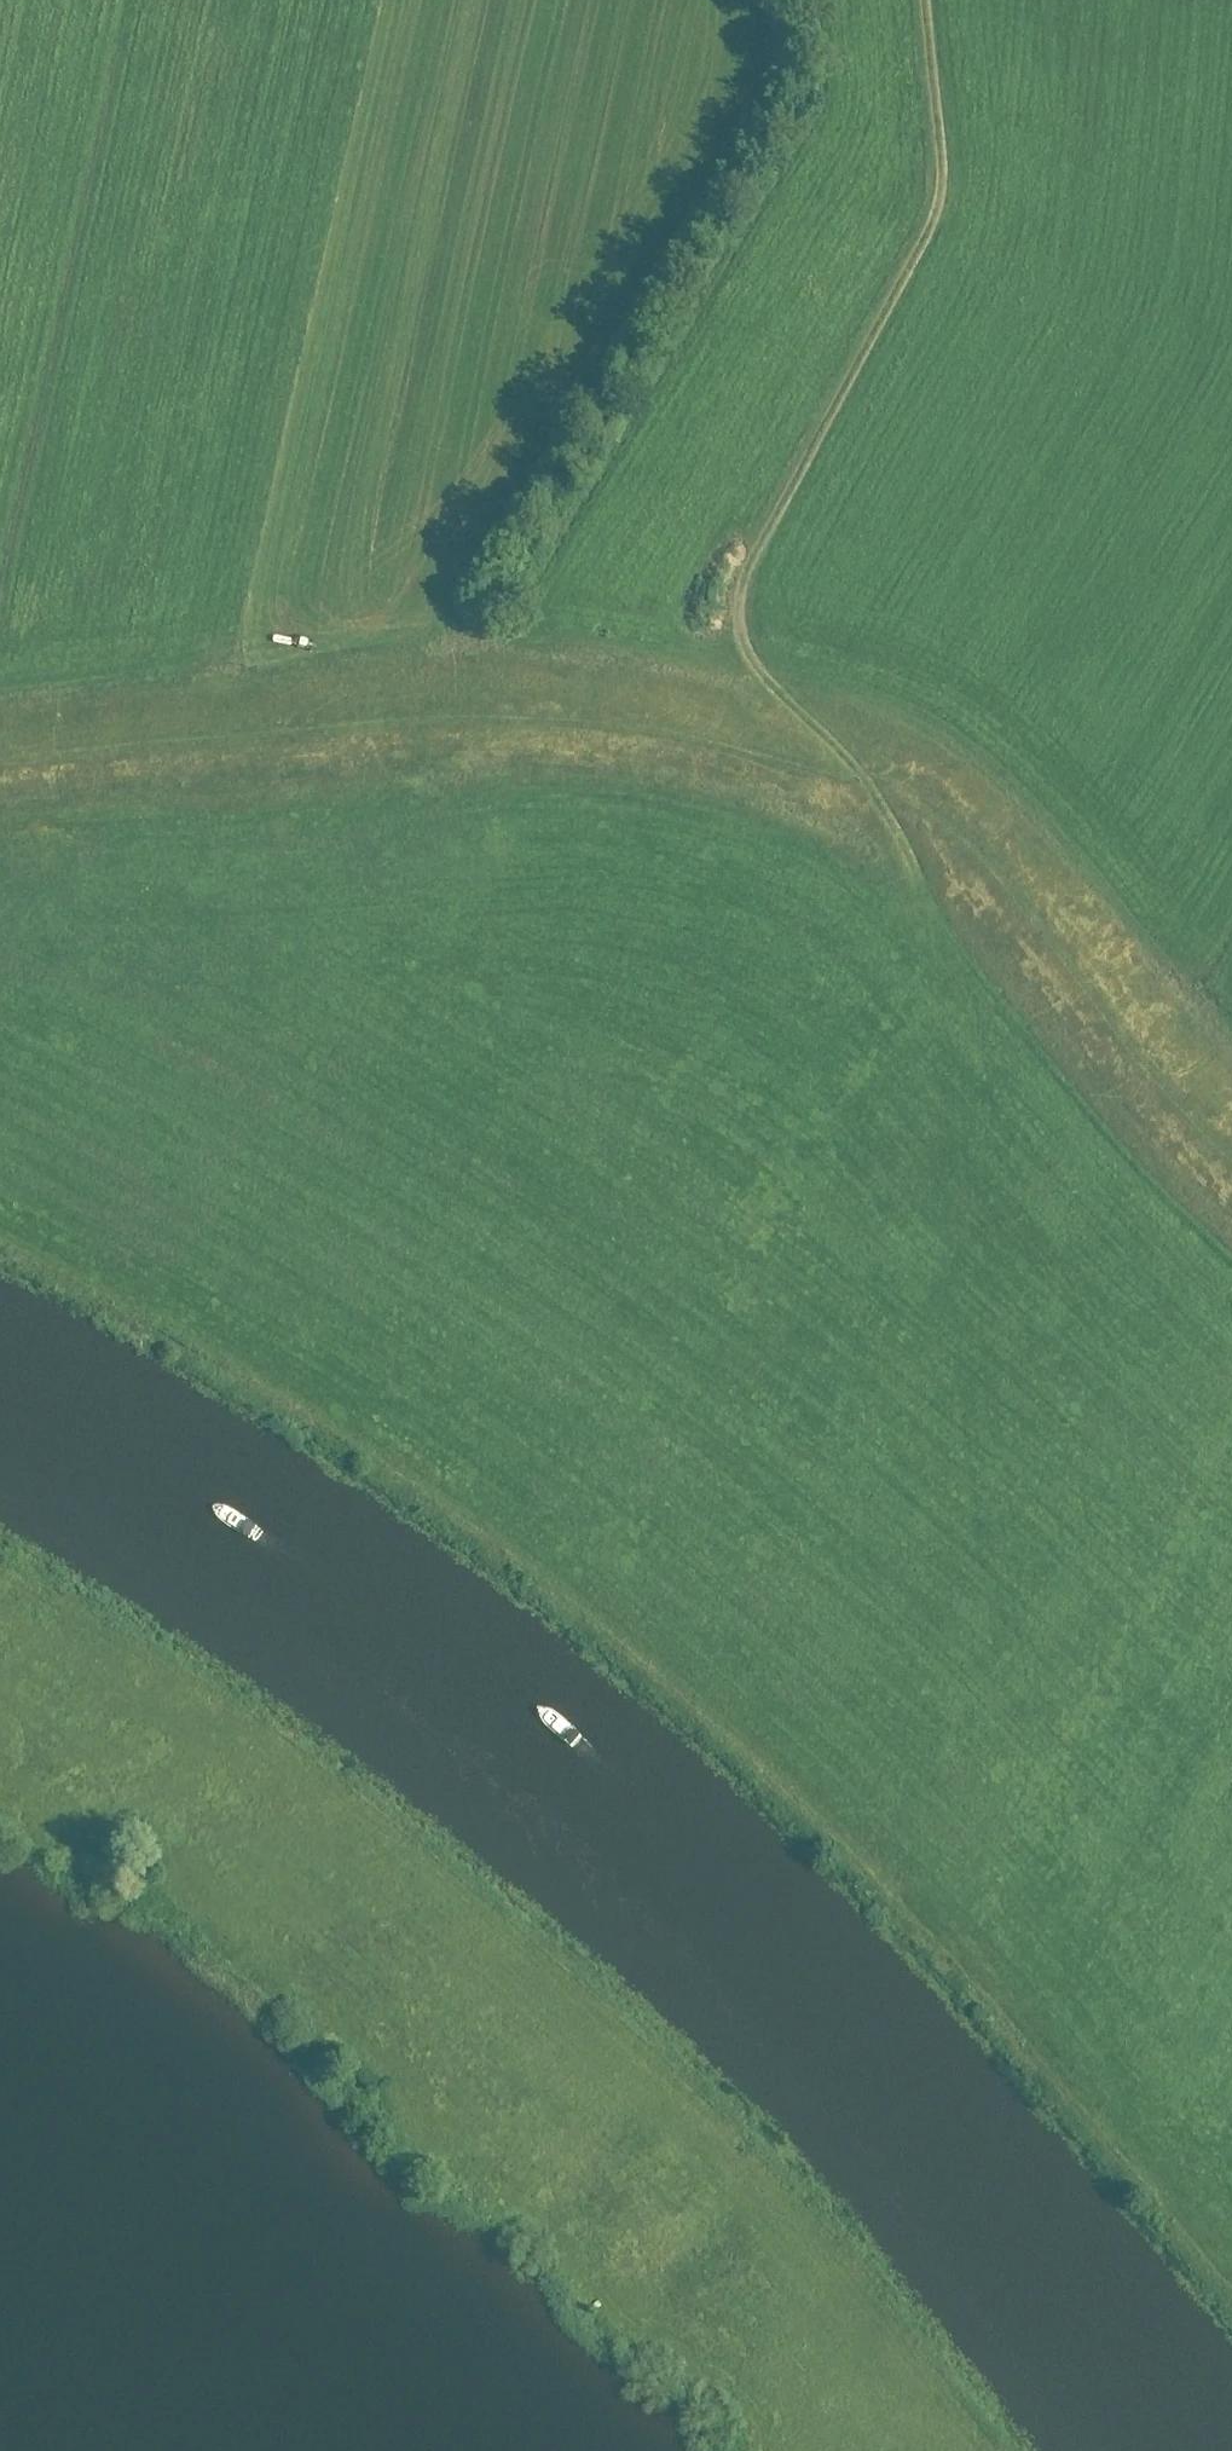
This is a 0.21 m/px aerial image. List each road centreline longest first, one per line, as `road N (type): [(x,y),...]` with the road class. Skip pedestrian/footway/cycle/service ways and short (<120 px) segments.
road 1 (track): [(919,873),(878,795),(746,650),(739,628),(748,578),(936,212),(944,179),(926,0)]

